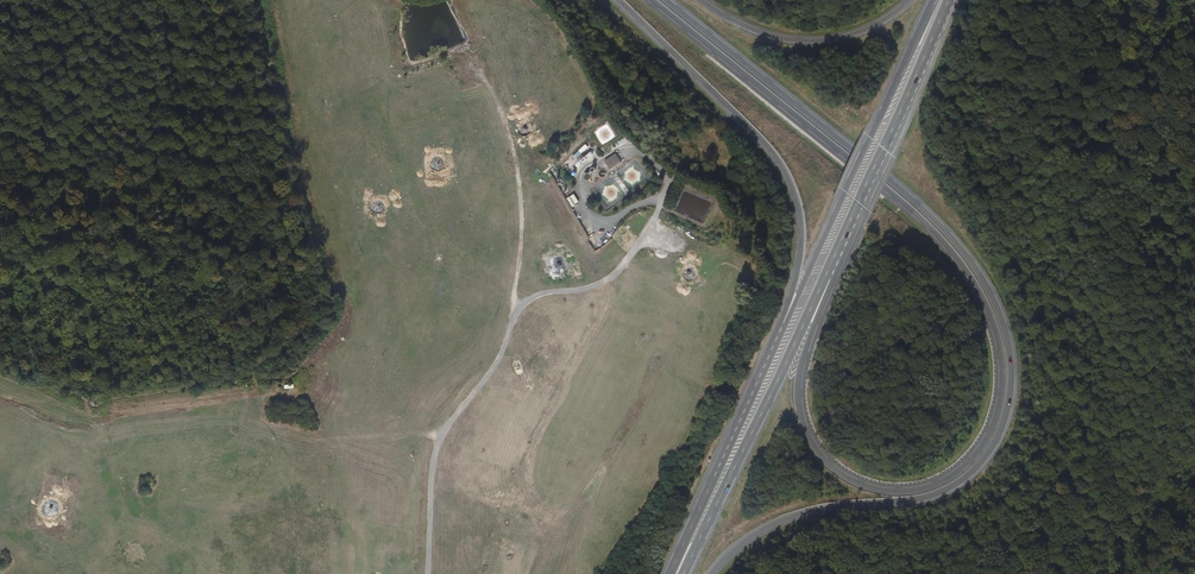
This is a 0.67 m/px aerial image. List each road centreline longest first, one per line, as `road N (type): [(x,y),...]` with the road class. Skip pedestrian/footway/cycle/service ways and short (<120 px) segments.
road 1 (primary): [(651,0),(908,207),(972,278),(998,337),(1003,384),(993,427),(957,472),(923,489),(885,491),(856,483),(818,453),(805,429),(799,379),(828,291),(826,276)]
road 2 (primary): [(710,573),(735,546),(786,518),(913,500),(957,484),(1002,429),(1012,368),(996,305),(946,232),(666,0)]
road 3 (primary): [(619,0),(786,171),(803,234),(784,323)]
road 4 (primary): [(934,0),(784,323)]
road 5 (primary): [(678,573),(826,276)]
road 6 (primary): [(826,276),(949,0)]
road 7 (primary): [(784,323),(676,573)]
road 8 (track): [(514,311),(520,179),(482,67)]
road 9 (primary): [(911,0),(856,34),(810,42),(758,32),(699,0)]
road 10 (track): [(573,0),(721,153)]

